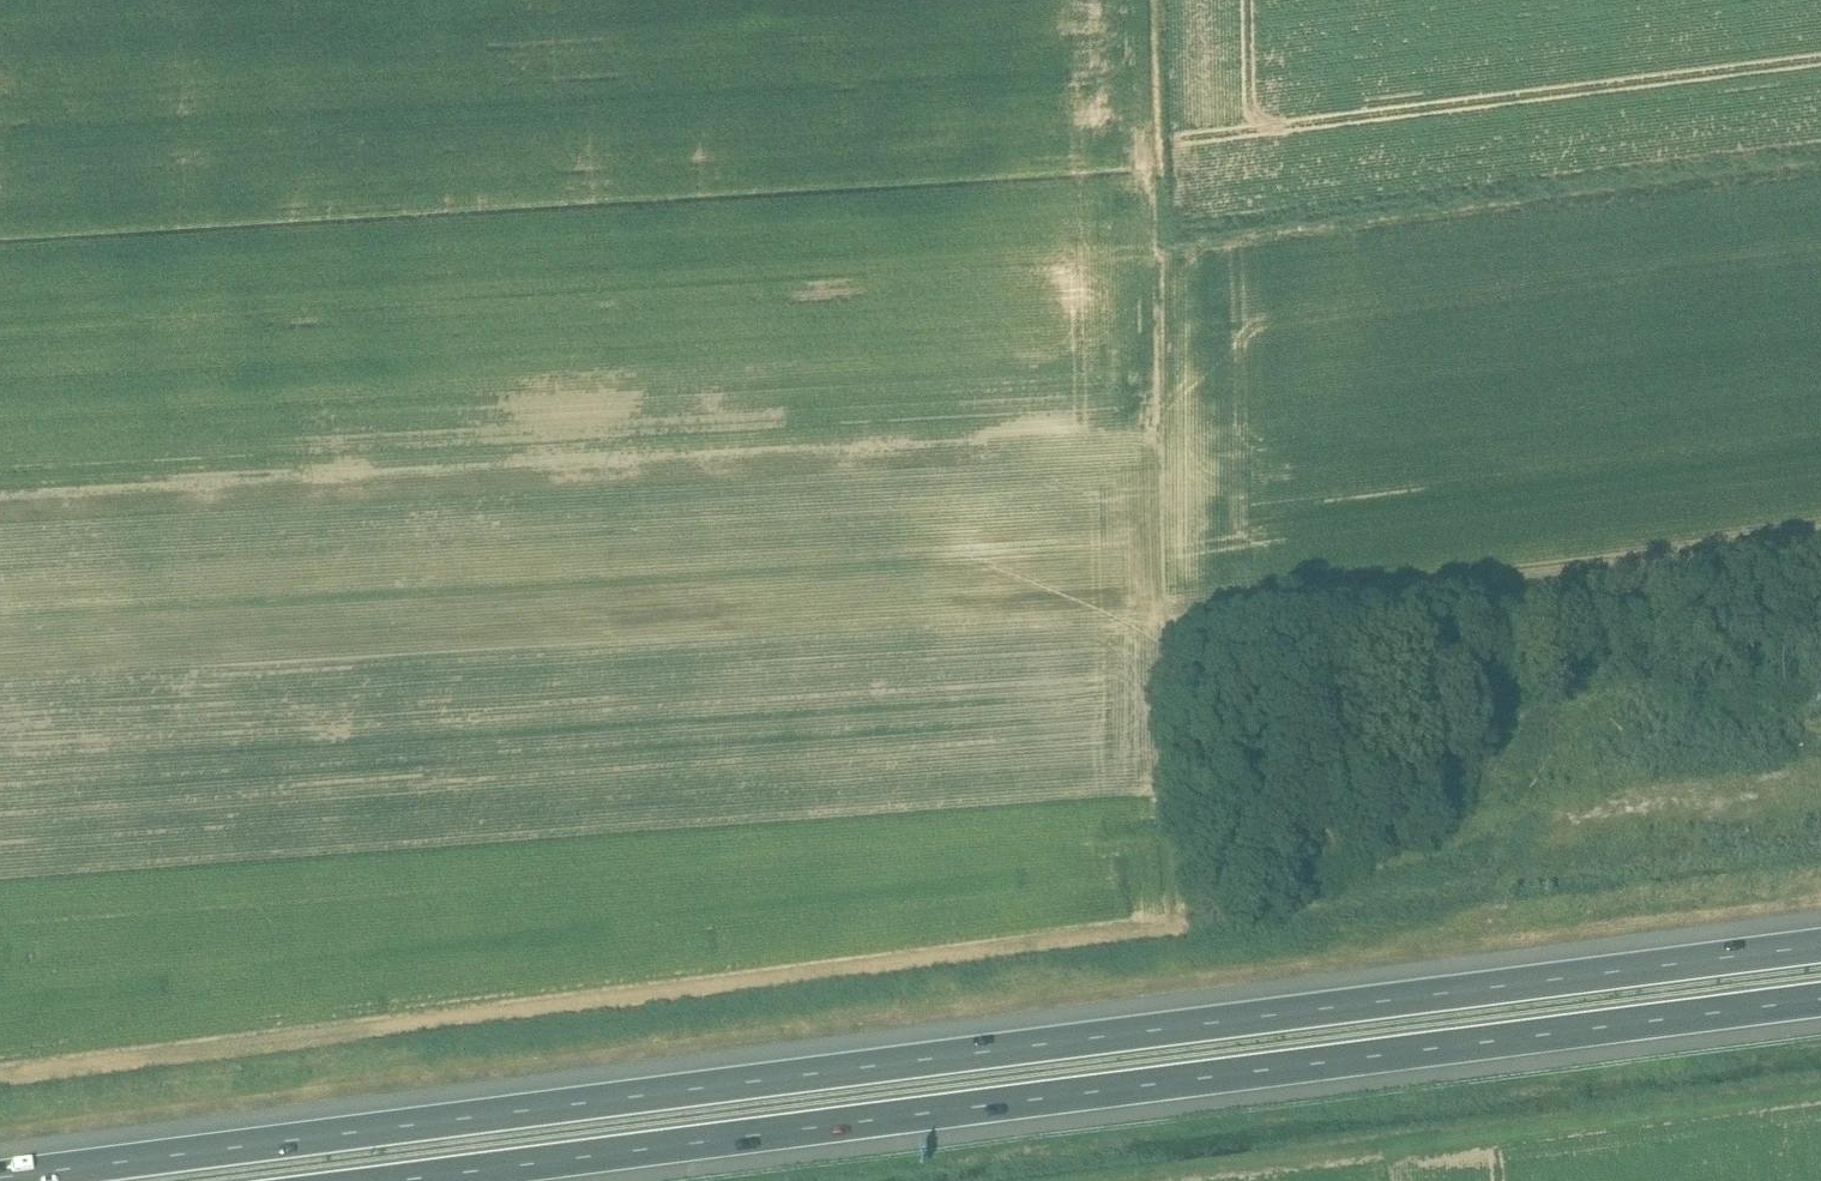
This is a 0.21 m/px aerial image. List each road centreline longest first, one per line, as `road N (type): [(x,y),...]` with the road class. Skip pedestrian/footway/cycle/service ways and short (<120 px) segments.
road 1 (motorway): [(1820,944),(0,1176)]
road 2 (motorway): [(387,1180),(1820,999)]

